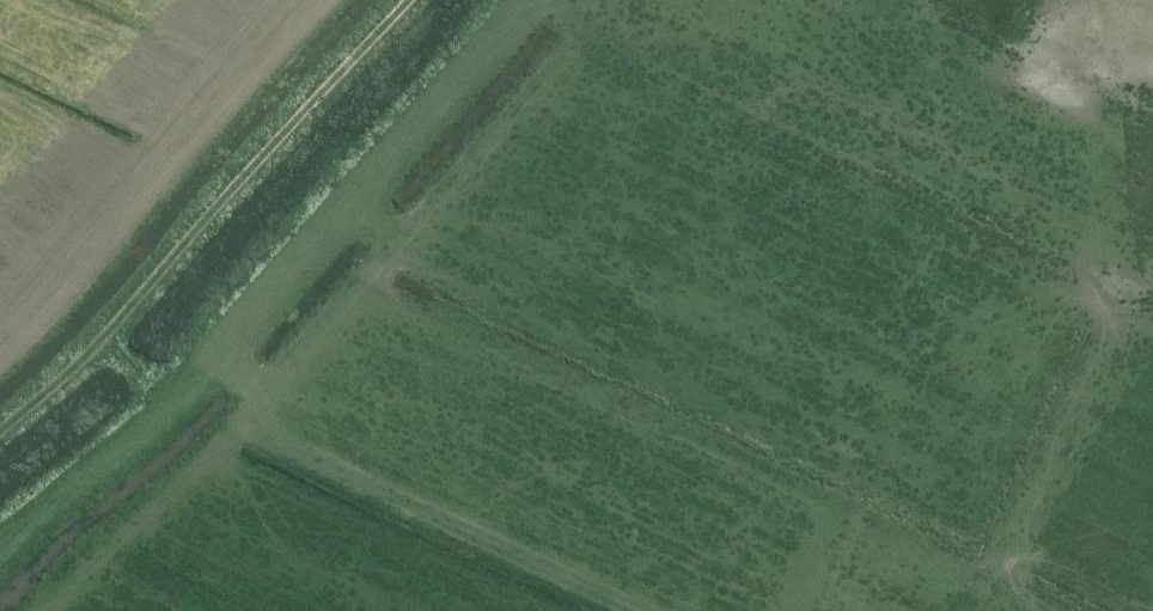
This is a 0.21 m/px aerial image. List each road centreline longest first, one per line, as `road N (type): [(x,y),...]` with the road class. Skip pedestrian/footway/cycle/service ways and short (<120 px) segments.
road 1 (track): [(0,426),(120,318),(403,0)]

